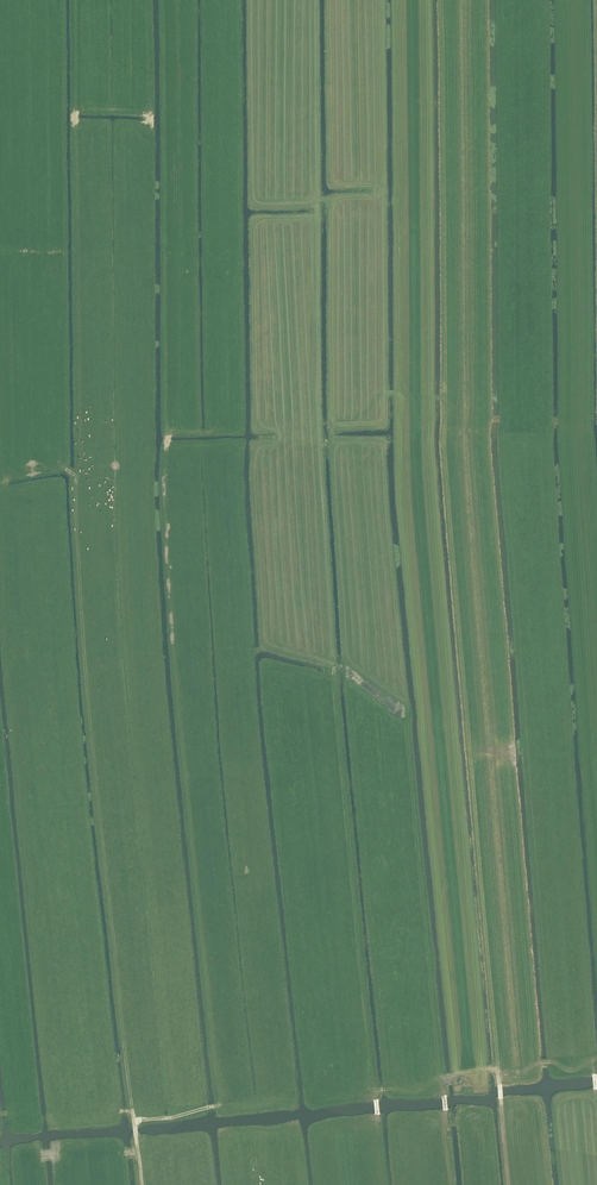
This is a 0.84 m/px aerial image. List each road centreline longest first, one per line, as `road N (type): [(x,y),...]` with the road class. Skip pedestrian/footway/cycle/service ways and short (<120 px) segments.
road 1 (track): [(133,1111),(75,476),(52,466)]
road 2 (track): [(141,1184),(134,1121),(220,1106)]

